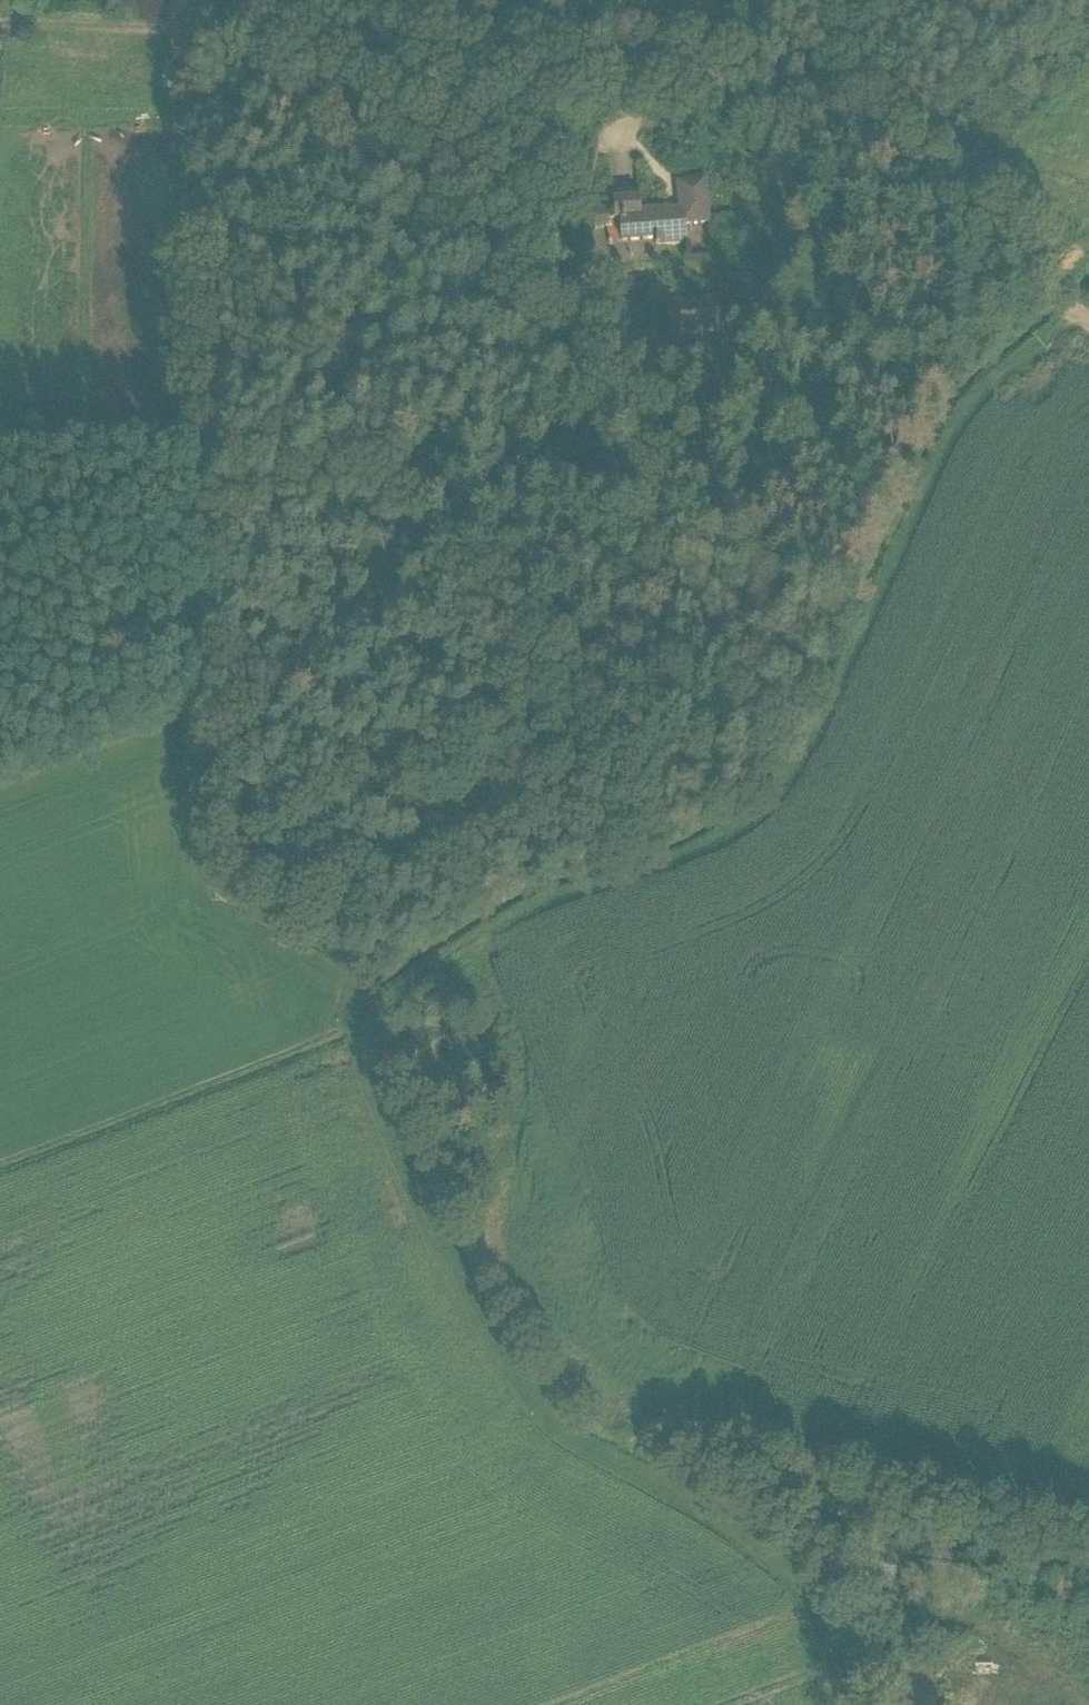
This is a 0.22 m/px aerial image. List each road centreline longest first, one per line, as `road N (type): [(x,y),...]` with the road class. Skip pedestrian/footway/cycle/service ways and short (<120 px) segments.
road 1 (track): [(0,17),(464,31),(648,64),(805,116),(824,110)]
road 2 (track): [(1088,315),(824,110),(703,0)]

